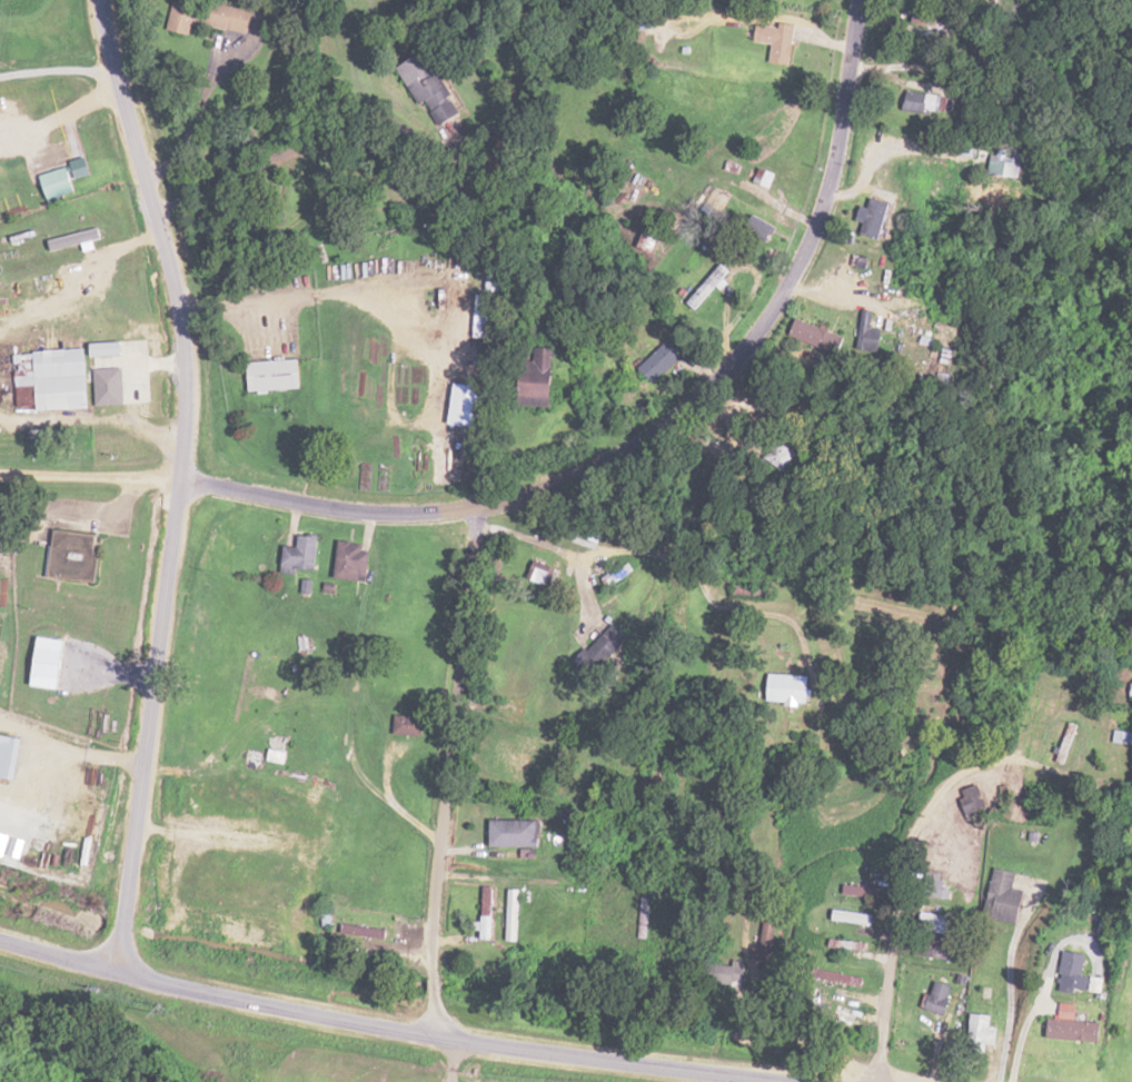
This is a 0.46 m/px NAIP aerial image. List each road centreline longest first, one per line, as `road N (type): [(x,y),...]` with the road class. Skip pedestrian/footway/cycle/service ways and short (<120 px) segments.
road 1 (residential): [(180,483),(376,513),(475,507),(594,466),(677,418),(734,358),(806,241),(825,191),(856,0)]
road 2 (residential): [(120,970),(187,404),(173,288),(97,0)]
road 3 (residential): [(789,1081),(439,1036),(0,937)]
road 4 (residential): [(439,1036),(433,890),(475,507)]
road 5 (residential): [(875,1081),(892,933),(953,701)]
road 6 (residential): [(180,483),(0,474)]

